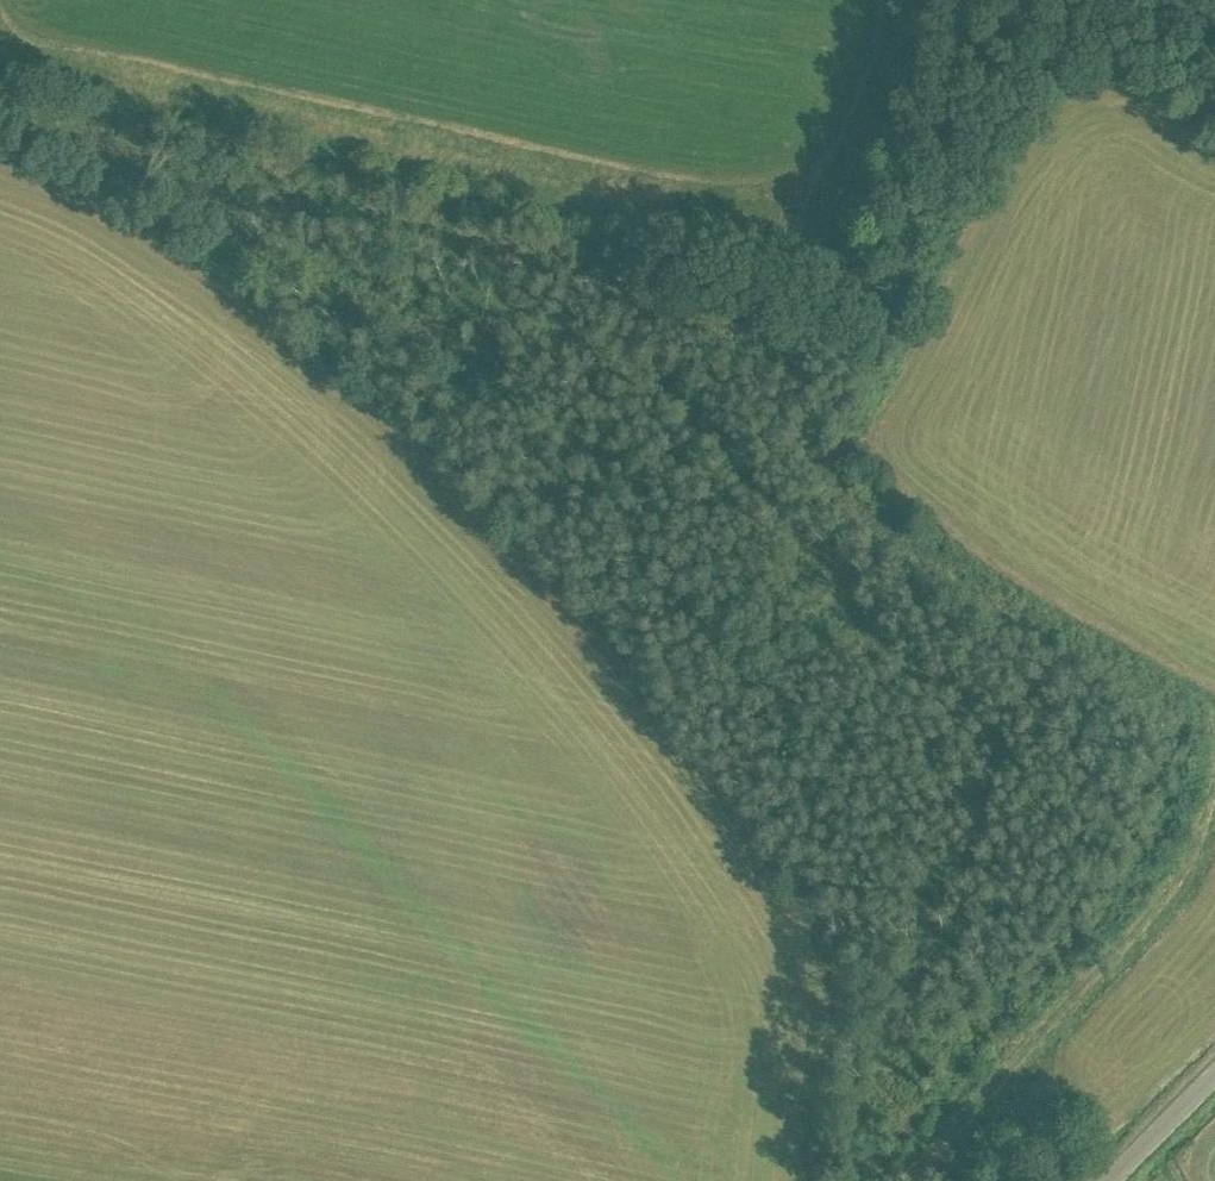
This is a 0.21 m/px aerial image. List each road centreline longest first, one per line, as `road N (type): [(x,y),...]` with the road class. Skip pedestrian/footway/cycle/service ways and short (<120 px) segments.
road 1 (track): [(0,100),(837,311)]
road 2 (unclassified): [(1106,1180),(1214,1071)]

